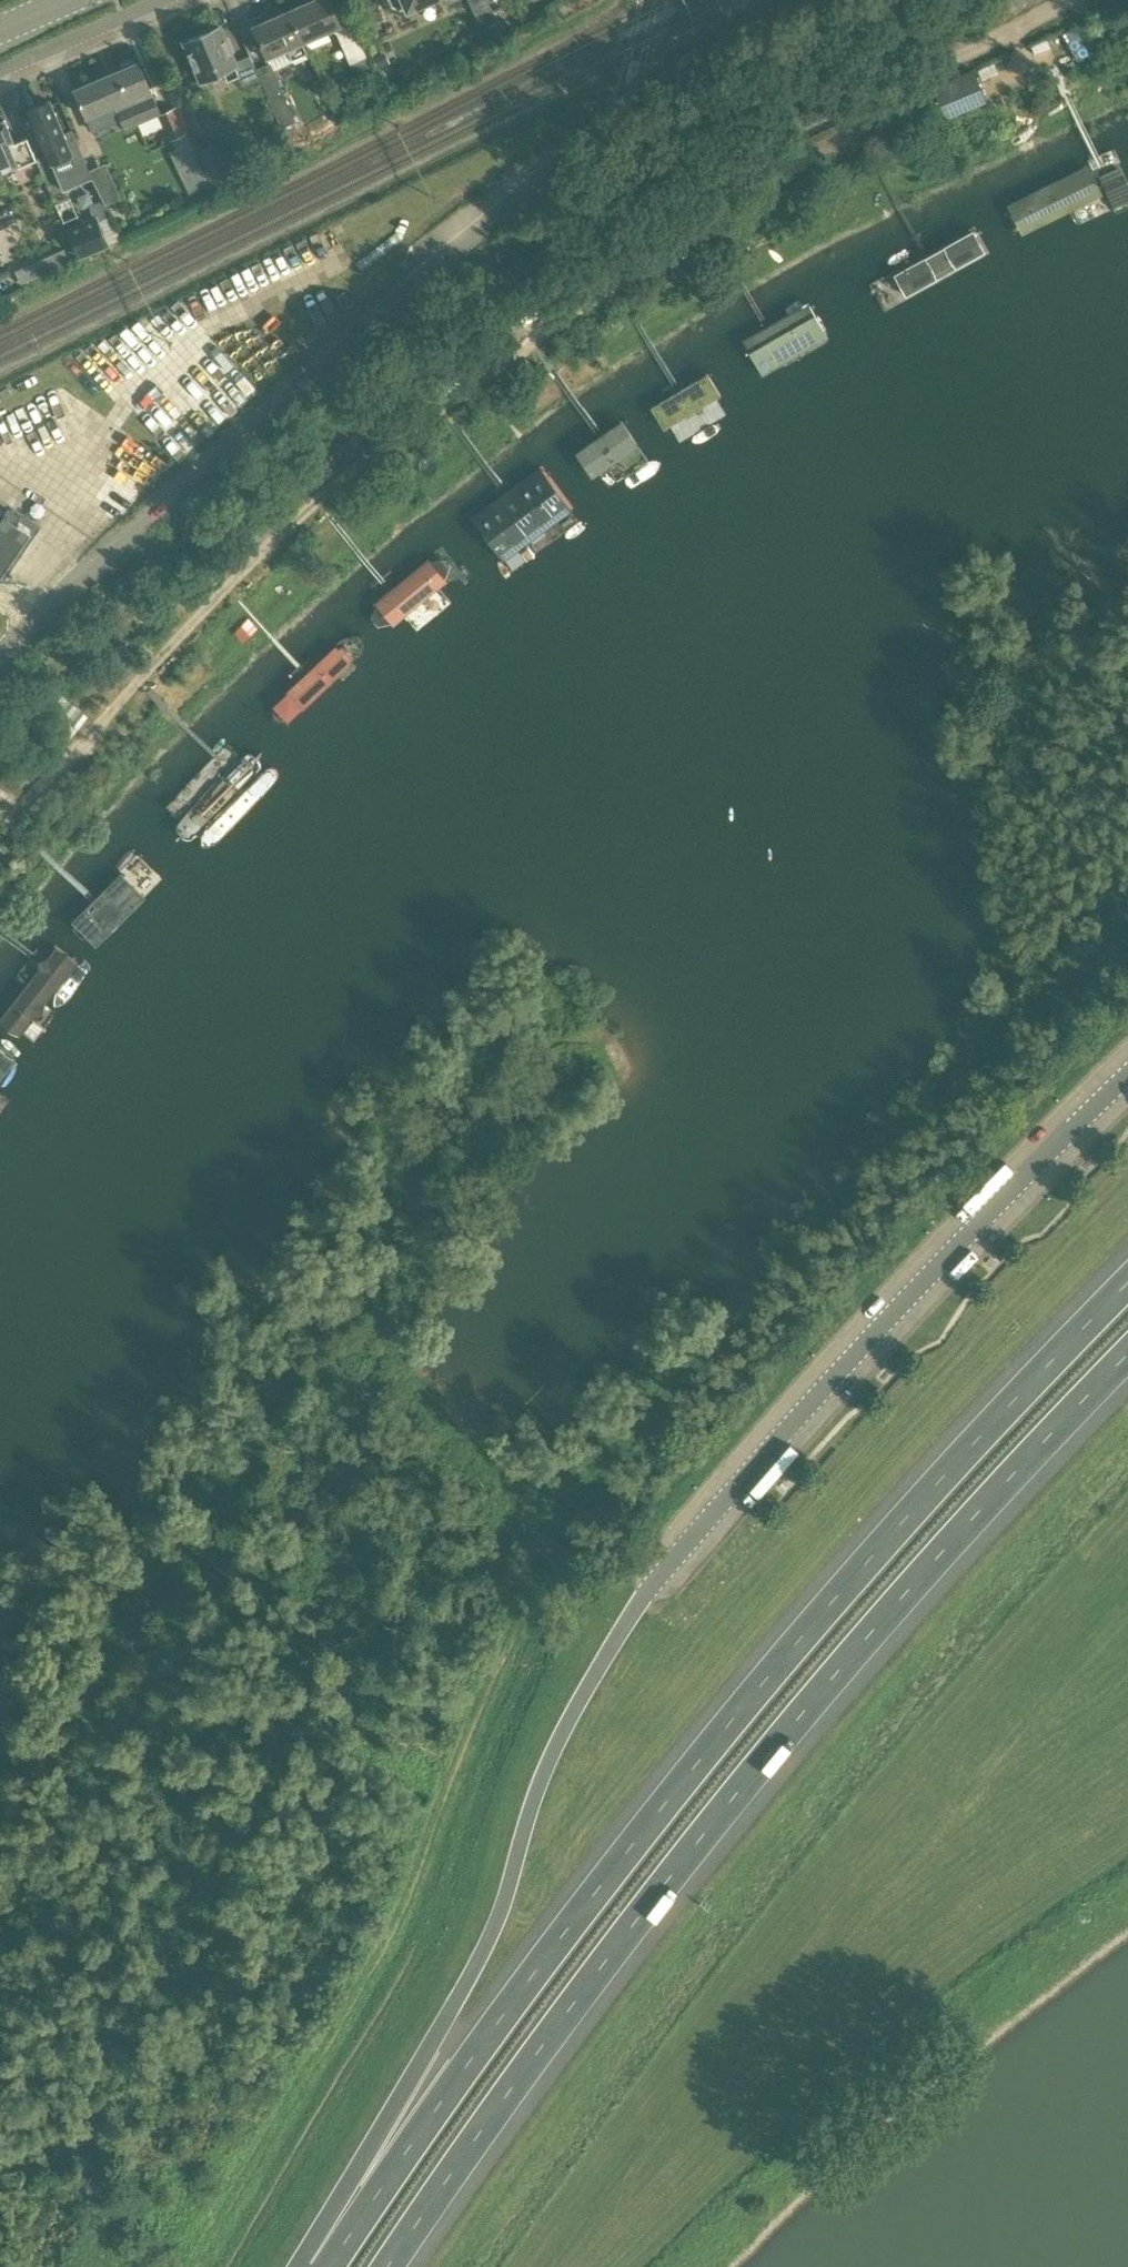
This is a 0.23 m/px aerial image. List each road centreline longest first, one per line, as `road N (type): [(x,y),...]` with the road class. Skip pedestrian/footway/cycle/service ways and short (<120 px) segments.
road 1 (motorway): [(1127,1285),(883,1542),(663,1802),(327,2264)]
road 2 (motorway): [(391,2266),(529,2065),(702,1839),(925,1571),(1127,1360)]
road 3 (track): [(762,157),(758,192),(393,437),(219,590),(0,838)]
road 4 (motorway): [(601,1662),(548,1760),(486,1946),(354,2167),(327,2264)]
road 5 (residential): [(458,250),(762,157),(1065,0)]
road 6 (unclassified): [(0,665),(458,250)]
road 7 (residential): [(0,71),(163,0)]

